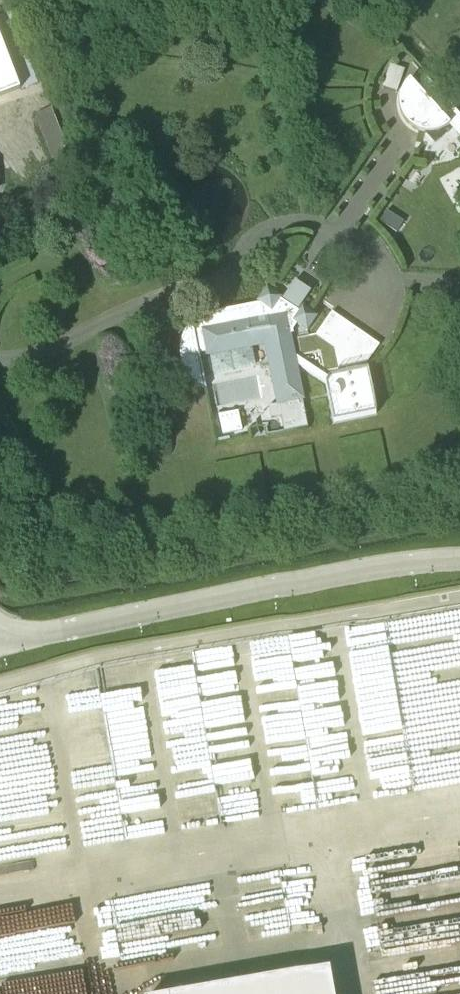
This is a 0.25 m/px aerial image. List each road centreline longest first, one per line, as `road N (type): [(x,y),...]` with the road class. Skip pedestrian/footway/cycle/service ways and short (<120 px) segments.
road 1 (unclassified): [(0,639),(303,574),(459,556)]

